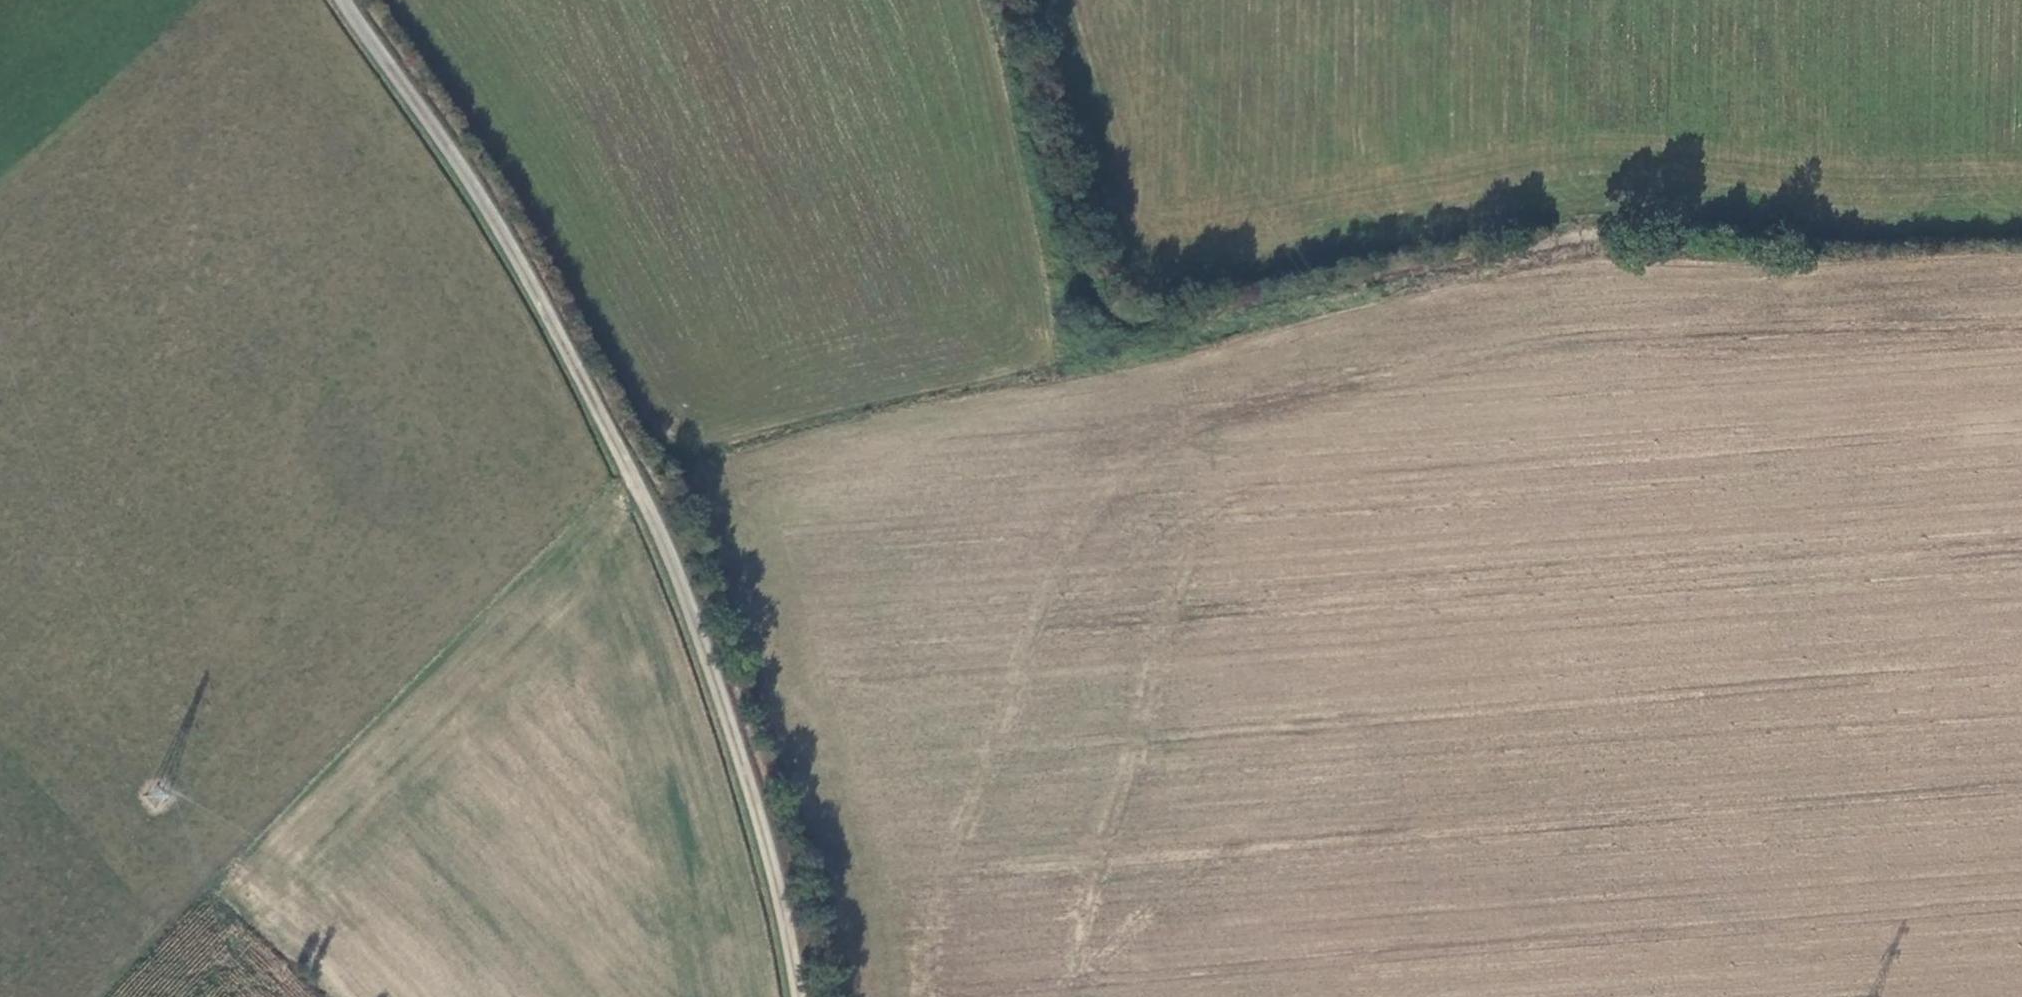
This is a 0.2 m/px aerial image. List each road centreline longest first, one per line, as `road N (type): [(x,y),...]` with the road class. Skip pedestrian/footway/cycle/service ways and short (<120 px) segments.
road 1 (unclassified): [(345,0),(477,182),(659,522),(689,589),(761,812),(801,996)]
road 2 (track): [(1003,0),(1098,297),(1119,316),(1153,319),(1613,227)]

